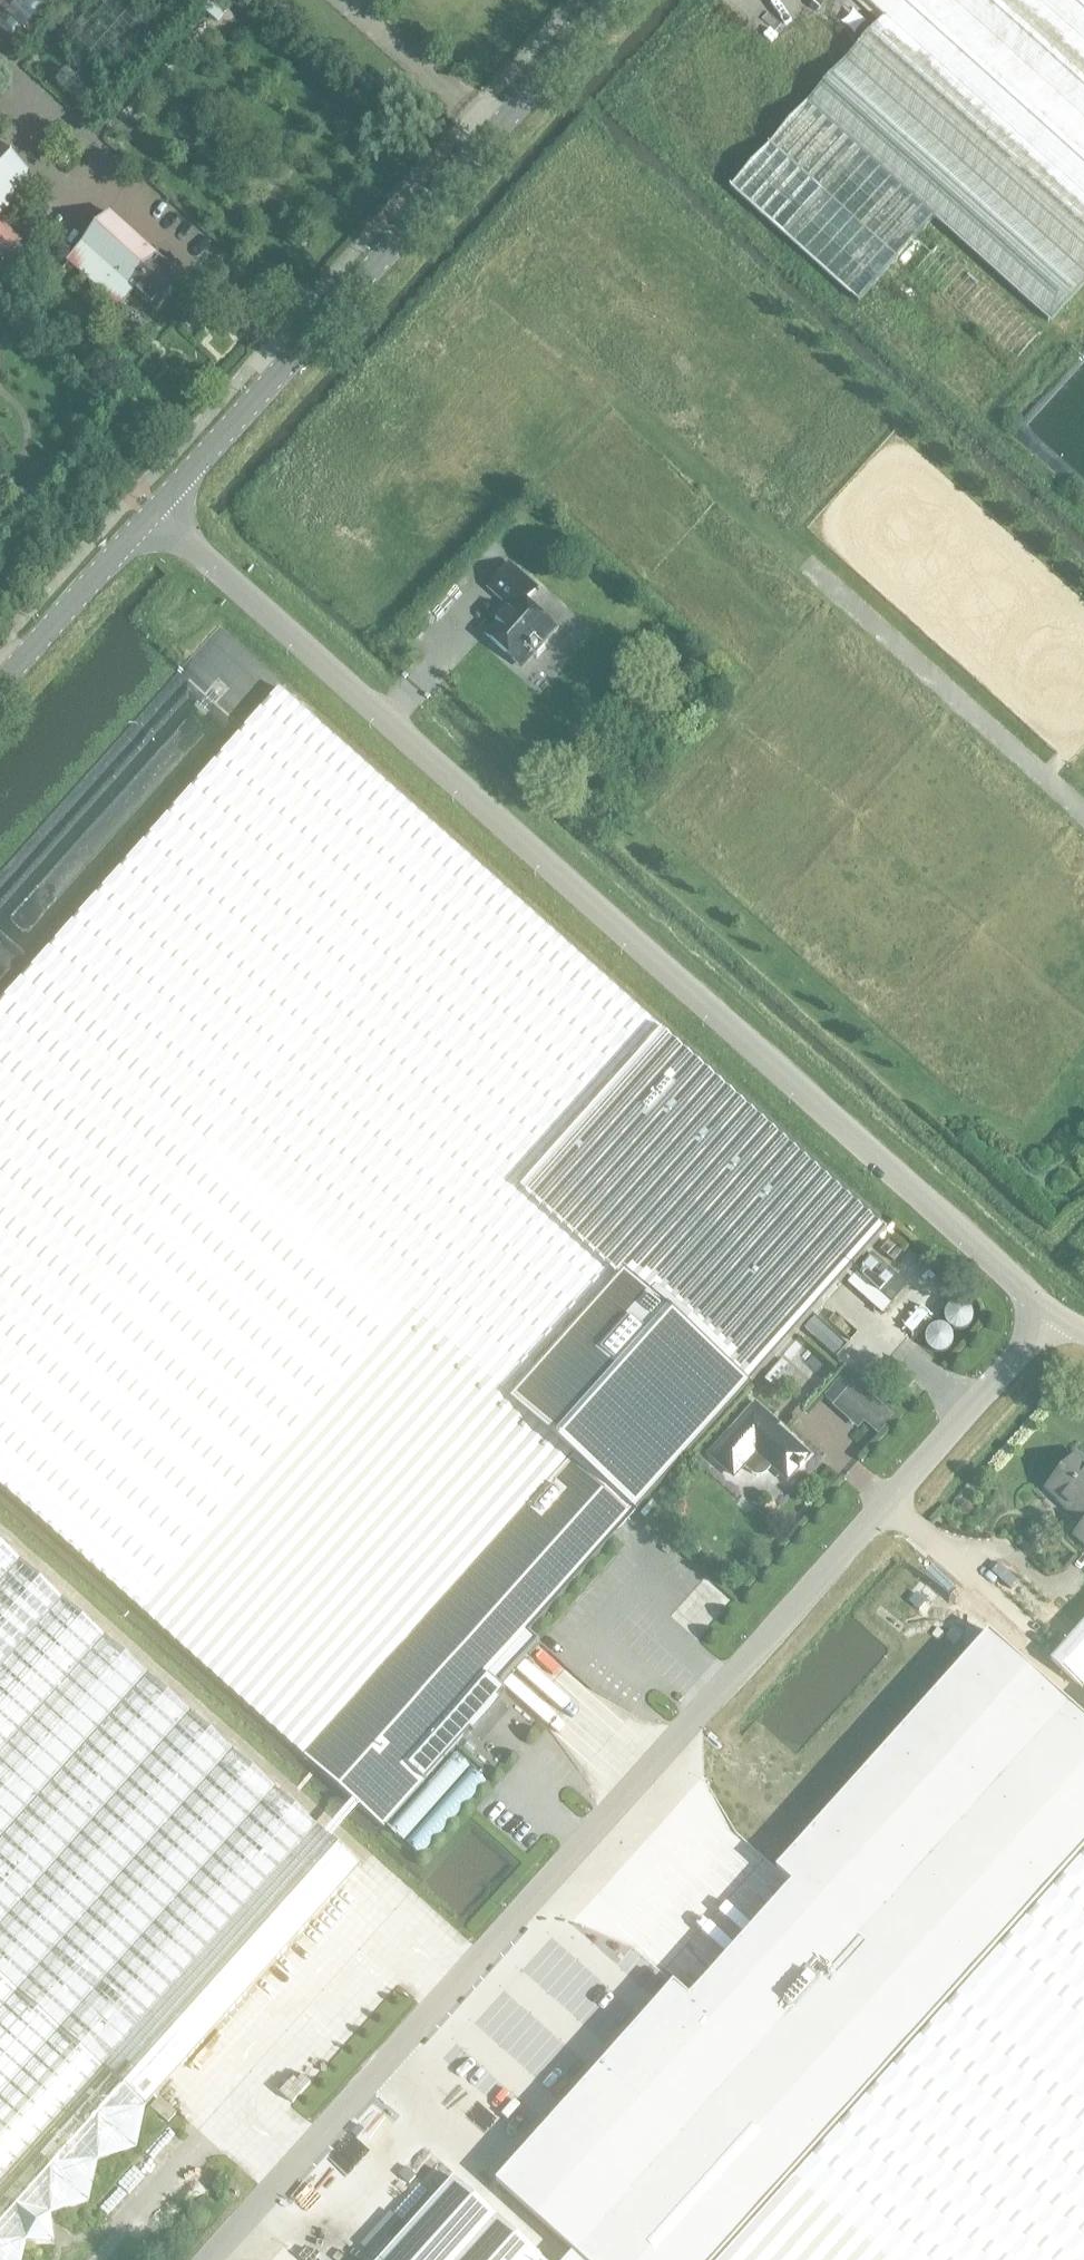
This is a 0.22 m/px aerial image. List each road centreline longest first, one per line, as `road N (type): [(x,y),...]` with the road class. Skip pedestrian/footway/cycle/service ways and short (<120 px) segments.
road 1 (unclassified): [(198,2259),(1054,1314)]
road 2 (unclassified): [(1054,1314),(443,778),(153,508)]
road 3 (tertiary): [(153,508),(613,0)]
road 4 (track): [(514,297),(807,569)]
road 5 (track): [(210,253),(0,55)]
road 6 (tertiary): [(0,680),(153,508)]
road 7 (track): [(350,0),(498,129)]

